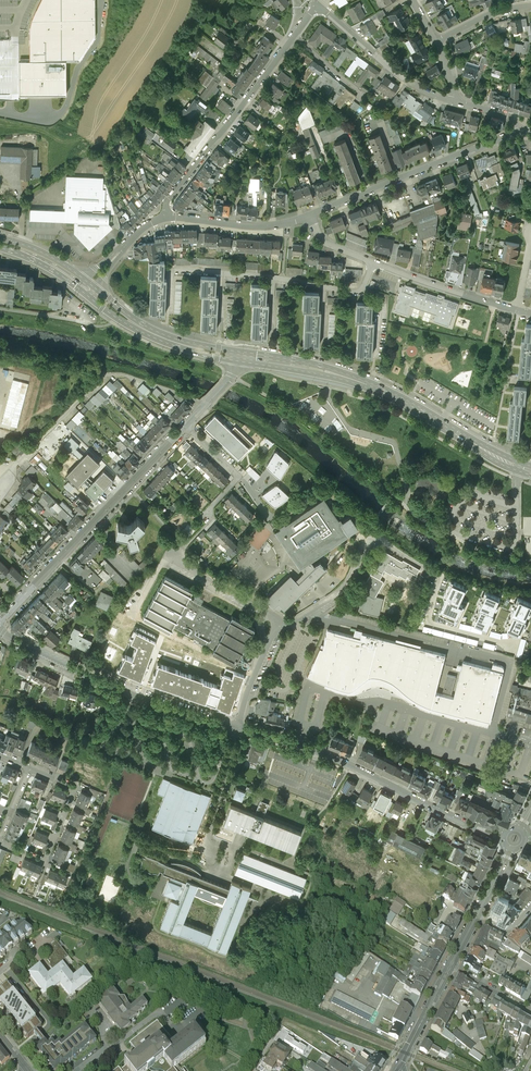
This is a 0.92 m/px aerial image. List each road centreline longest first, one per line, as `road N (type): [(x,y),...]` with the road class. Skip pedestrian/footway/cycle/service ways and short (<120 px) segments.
road 1 (residential): [(504,837),(323,753),(238,728)]
road 2 (primary): [(268,360),(396,396),(530,469)]
road 3 (residential): [(317,4),(167,203),(165,217)]
road 4 (residential): [(238,728),(141,698),(0,633)]
road 5 (residential): [(312,215),(333,246),(530,313)]
road 6 (residential): [(186,426),(22,600)]
road 7 (residential): [(312,215),(519,132)]
road 8 (residential): [(454,101),(411,84),(317,4)]
road 9 (residential): [(165,217),(255,226),(312,215)]
road 10 (residential): [(281,628),(344,589),(374,534)]
road 11 (residential): [(173,554),(281,628)]

